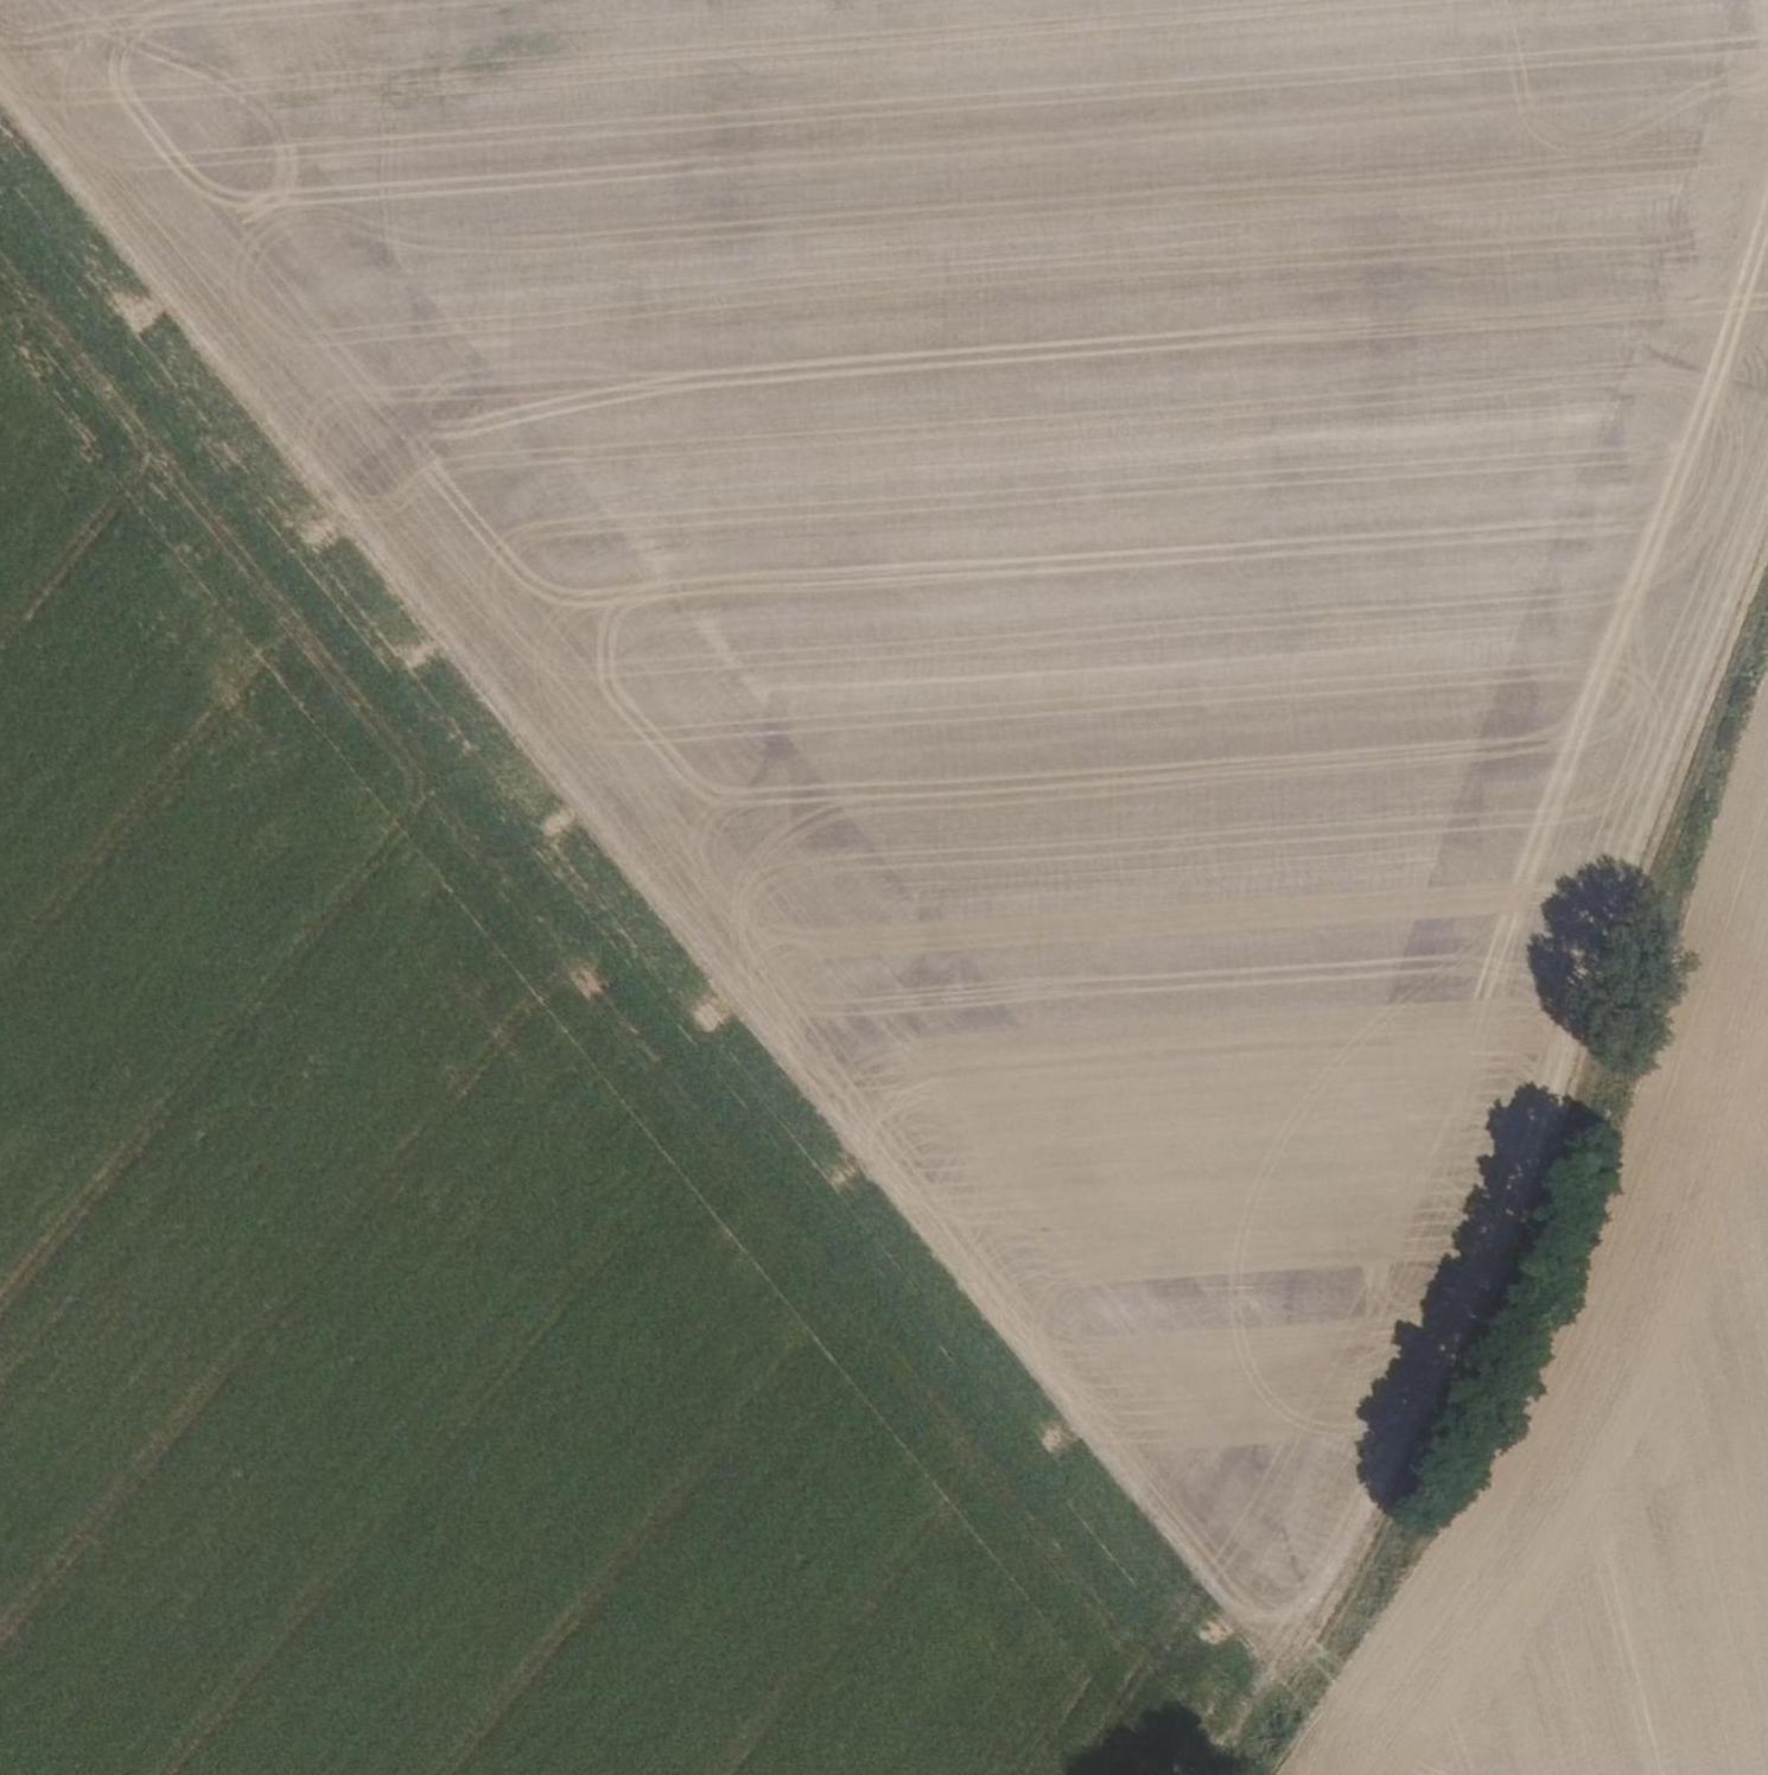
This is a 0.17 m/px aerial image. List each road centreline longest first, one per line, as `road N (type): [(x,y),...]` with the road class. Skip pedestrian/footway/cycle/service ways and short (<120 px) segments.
road 1 (track): [(1767,470),(1620,926),(1516,1296),(1211,1774)]

